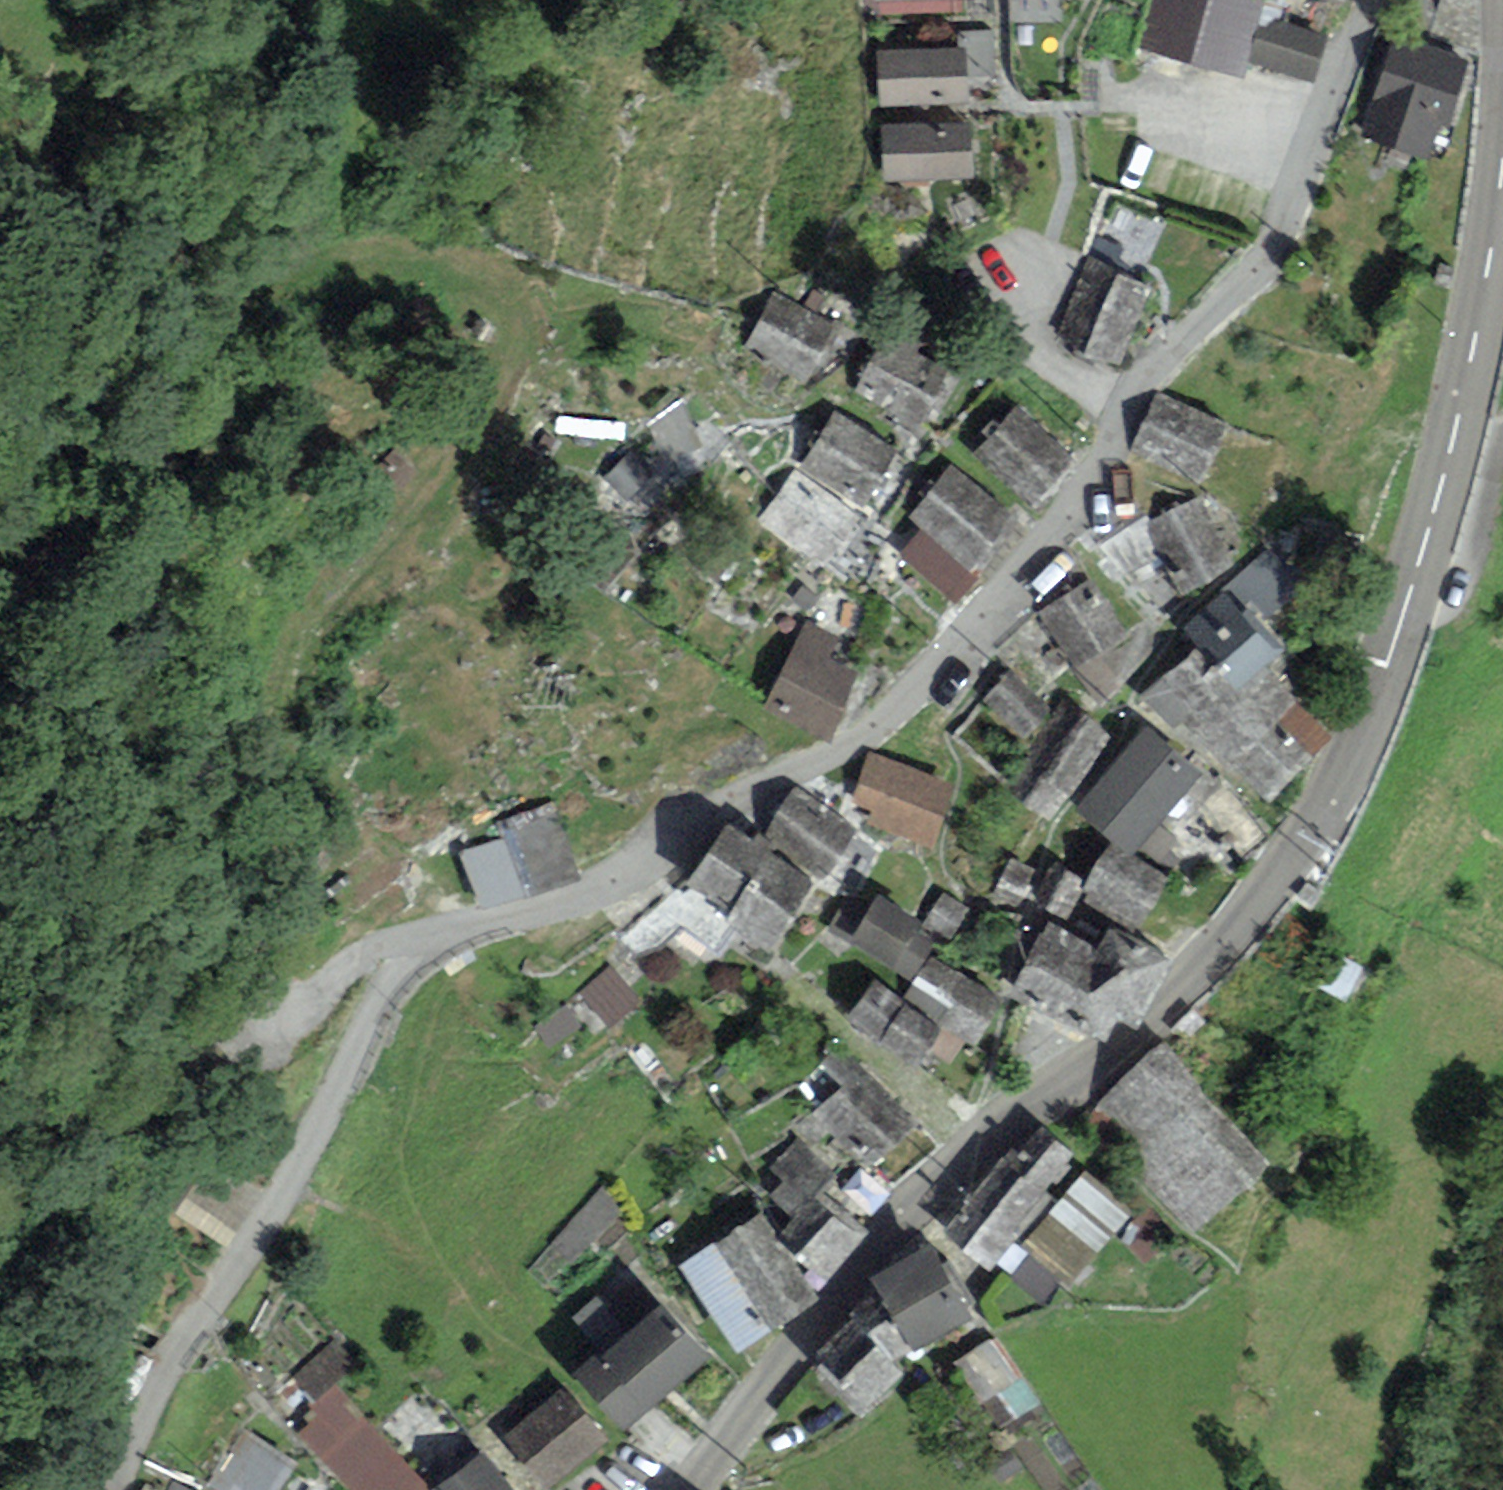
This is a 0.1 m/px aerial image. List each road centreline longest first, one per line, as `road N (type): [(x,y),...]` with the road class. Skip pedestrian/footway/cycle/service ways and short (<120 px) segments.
road 1 (residential): [(1375,0),(1259,265),(1144,375),(1093,481),(936,674),(872,729),(784,778),(690,802),(612,865),(462,920),(391,966),(337,1095),(203,1315),(108,1449),(90,1489)]
road 2 (track): [(412,952),(359,951),(288,1022),(263,1023),(251,996),(282,882),(289,732),(305,657),(351,570),(426,507),(498,368),(508,324),(495,289),(465,261),(358,249),(300,266),(198,328),(131,405),(59,538),(26,559),(0,556)]
road 3 (tertiary): [(691,1489),(799,1341),(981,1136),(1172,1005),(1318,836),(1403,620),(1468,388),(1502,180)]
road 4 (track): [(0,462),(35,349),(47,204),(64,136),(61,76),(20,0)]

